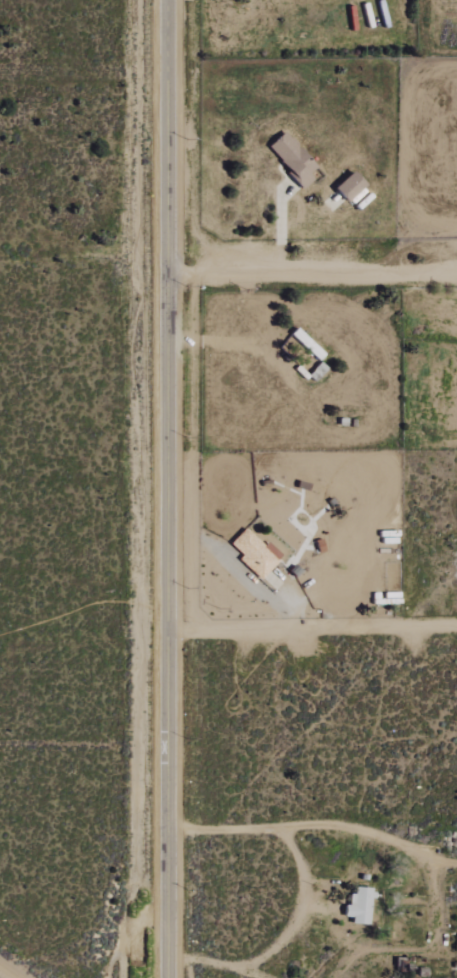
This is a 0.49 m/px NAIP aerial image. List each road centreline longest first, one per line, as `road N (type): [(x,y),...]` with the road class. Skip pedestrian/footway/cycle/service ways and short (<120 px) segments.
road 1 (tertiary): [(162,0),(168,977)]
road 2 (track): [(169,826),(335,825),(456,863)]
road 3 (track): [(167,630),(456,627)]
road 4 (residential): [(167,275),(456,274)]
road 5 (track): [(168,957),(246,964),(297,924),(305,894),(283,827)]

